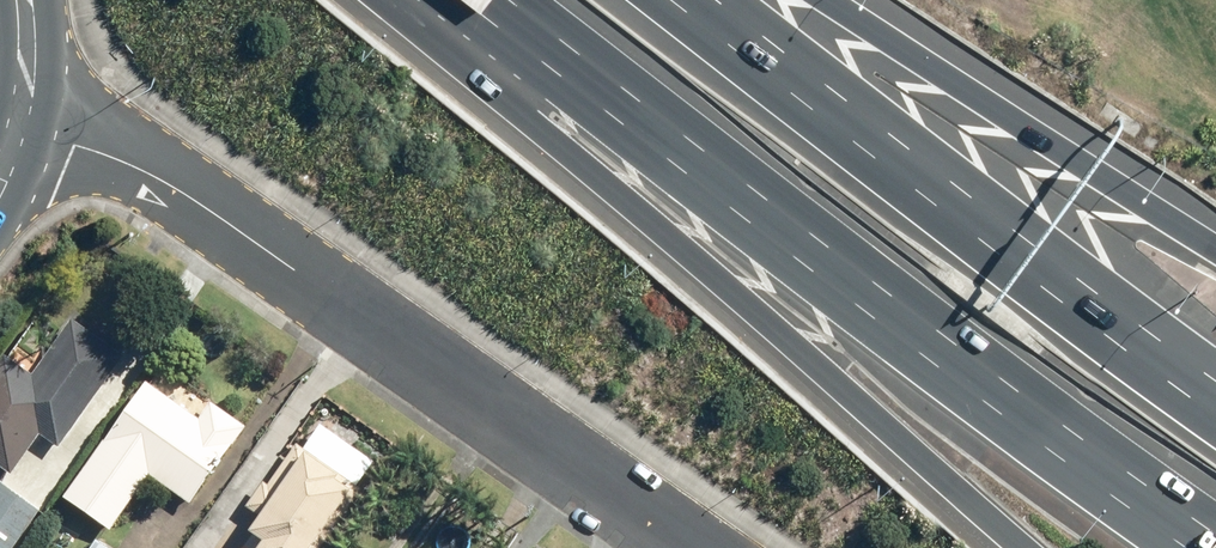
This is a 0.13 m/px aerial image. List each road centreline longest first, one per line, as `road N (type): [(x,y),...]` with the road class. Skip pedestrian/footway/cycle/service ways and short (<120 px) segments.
road 1 (motorway): [(1215,534),(1112,464),(510,0)]
road 2 (motorway): [(1021,547),(526,119),(408,0)]
road 3 (residential): [(680,547),(115,151),(13,110)]
road 4 (motorway): [(650,0),(1215,428)]
road 5 (motorway): [(843,0),(1215,229)]

